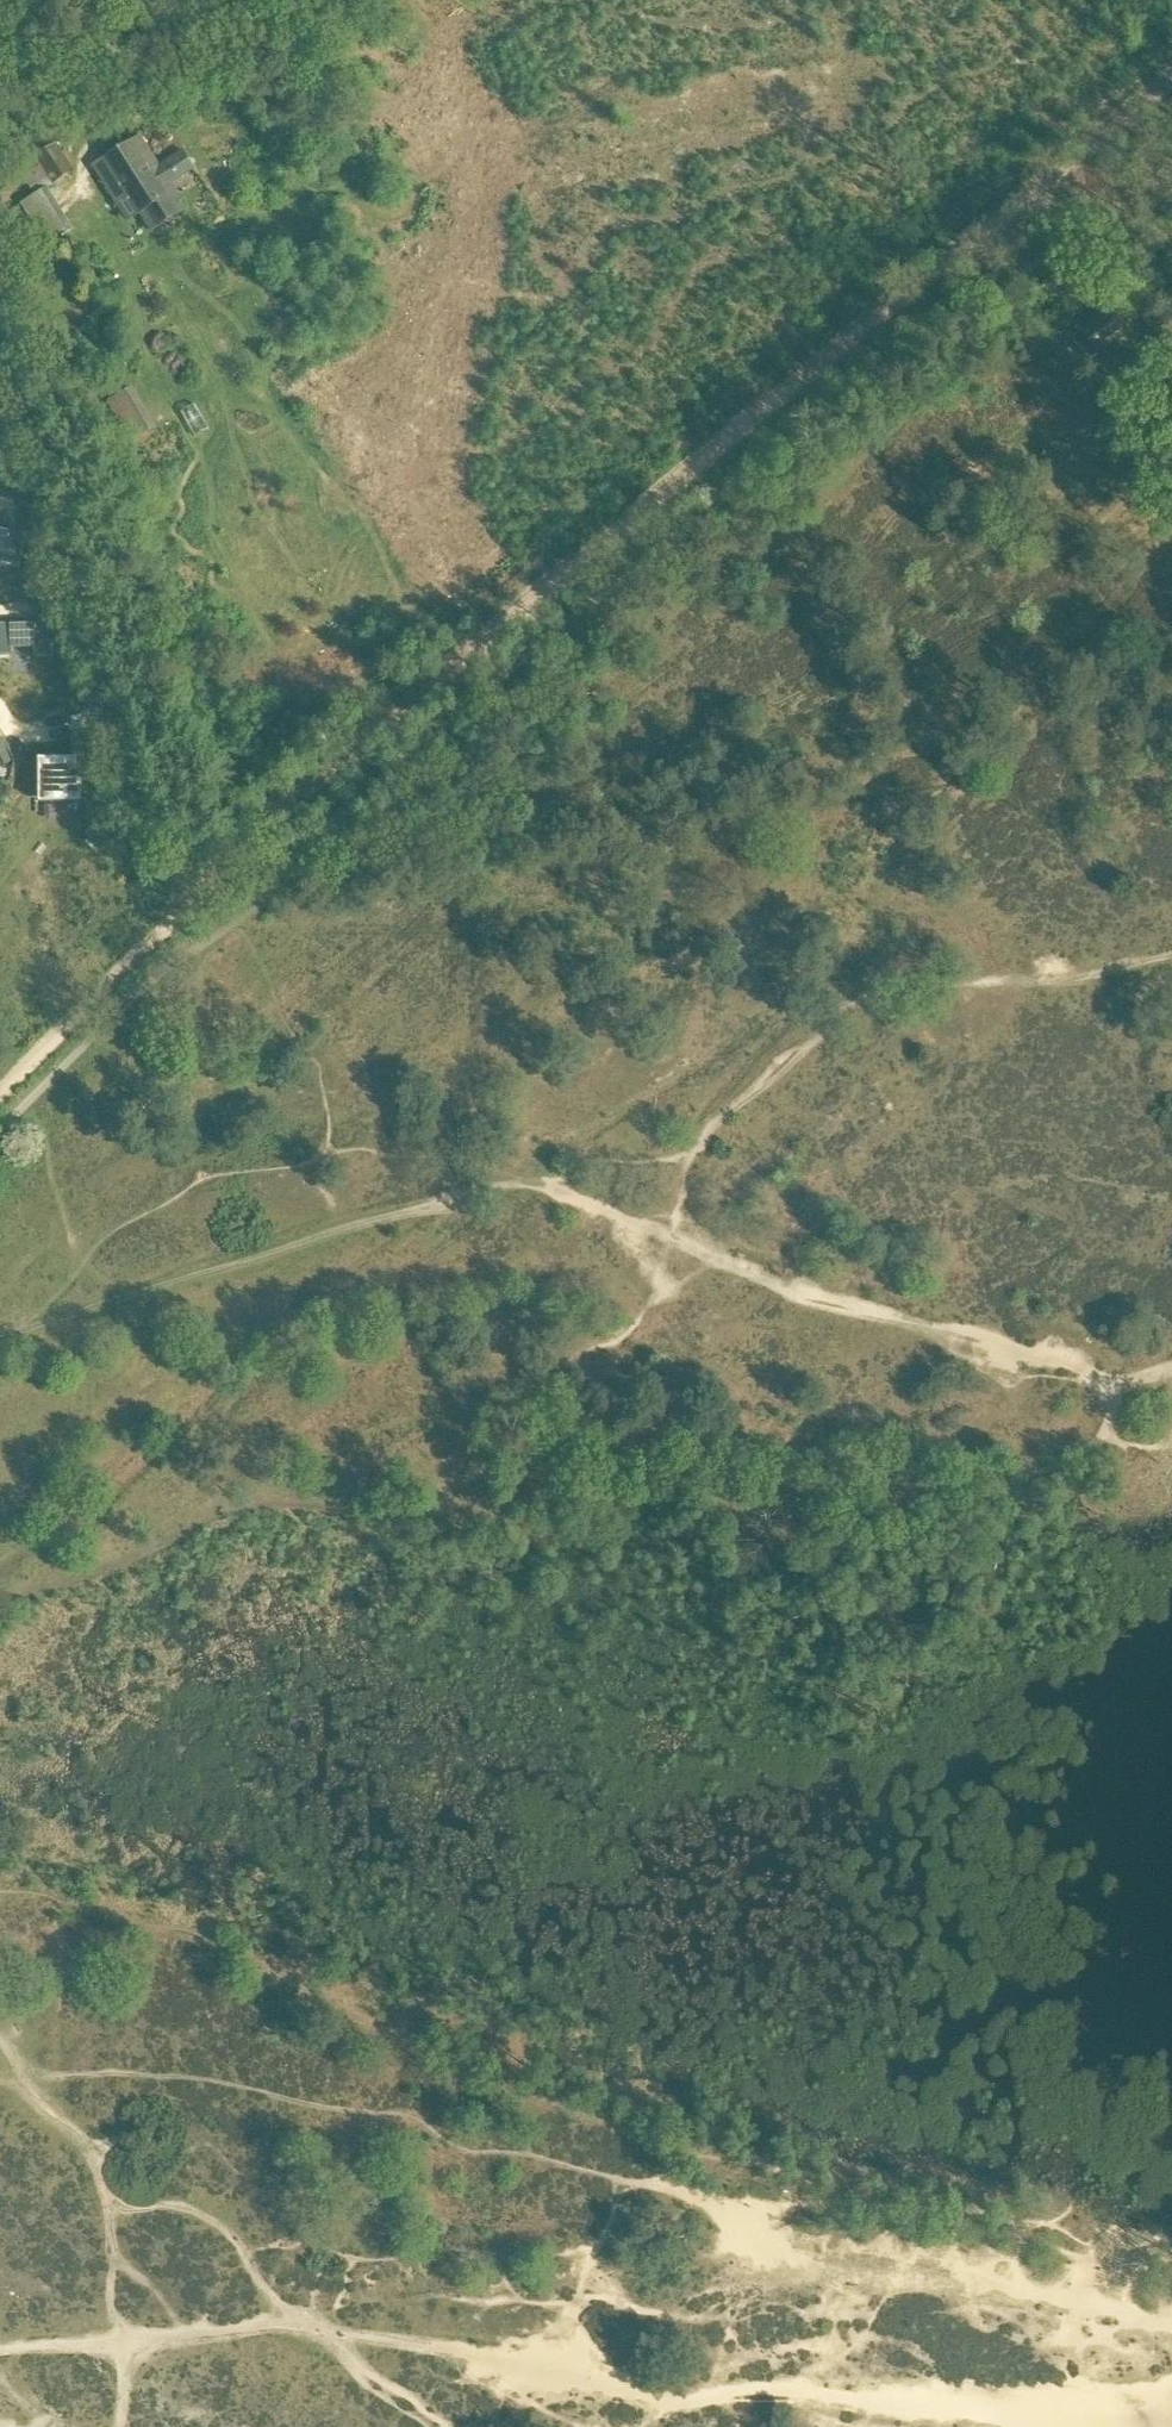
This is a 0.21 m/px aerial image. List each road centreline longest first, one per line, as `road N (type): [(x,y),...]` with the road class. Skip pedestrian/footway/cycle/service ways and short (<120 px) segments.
road 1 (track): [(0,1092),(332,771),(1171,82)]

